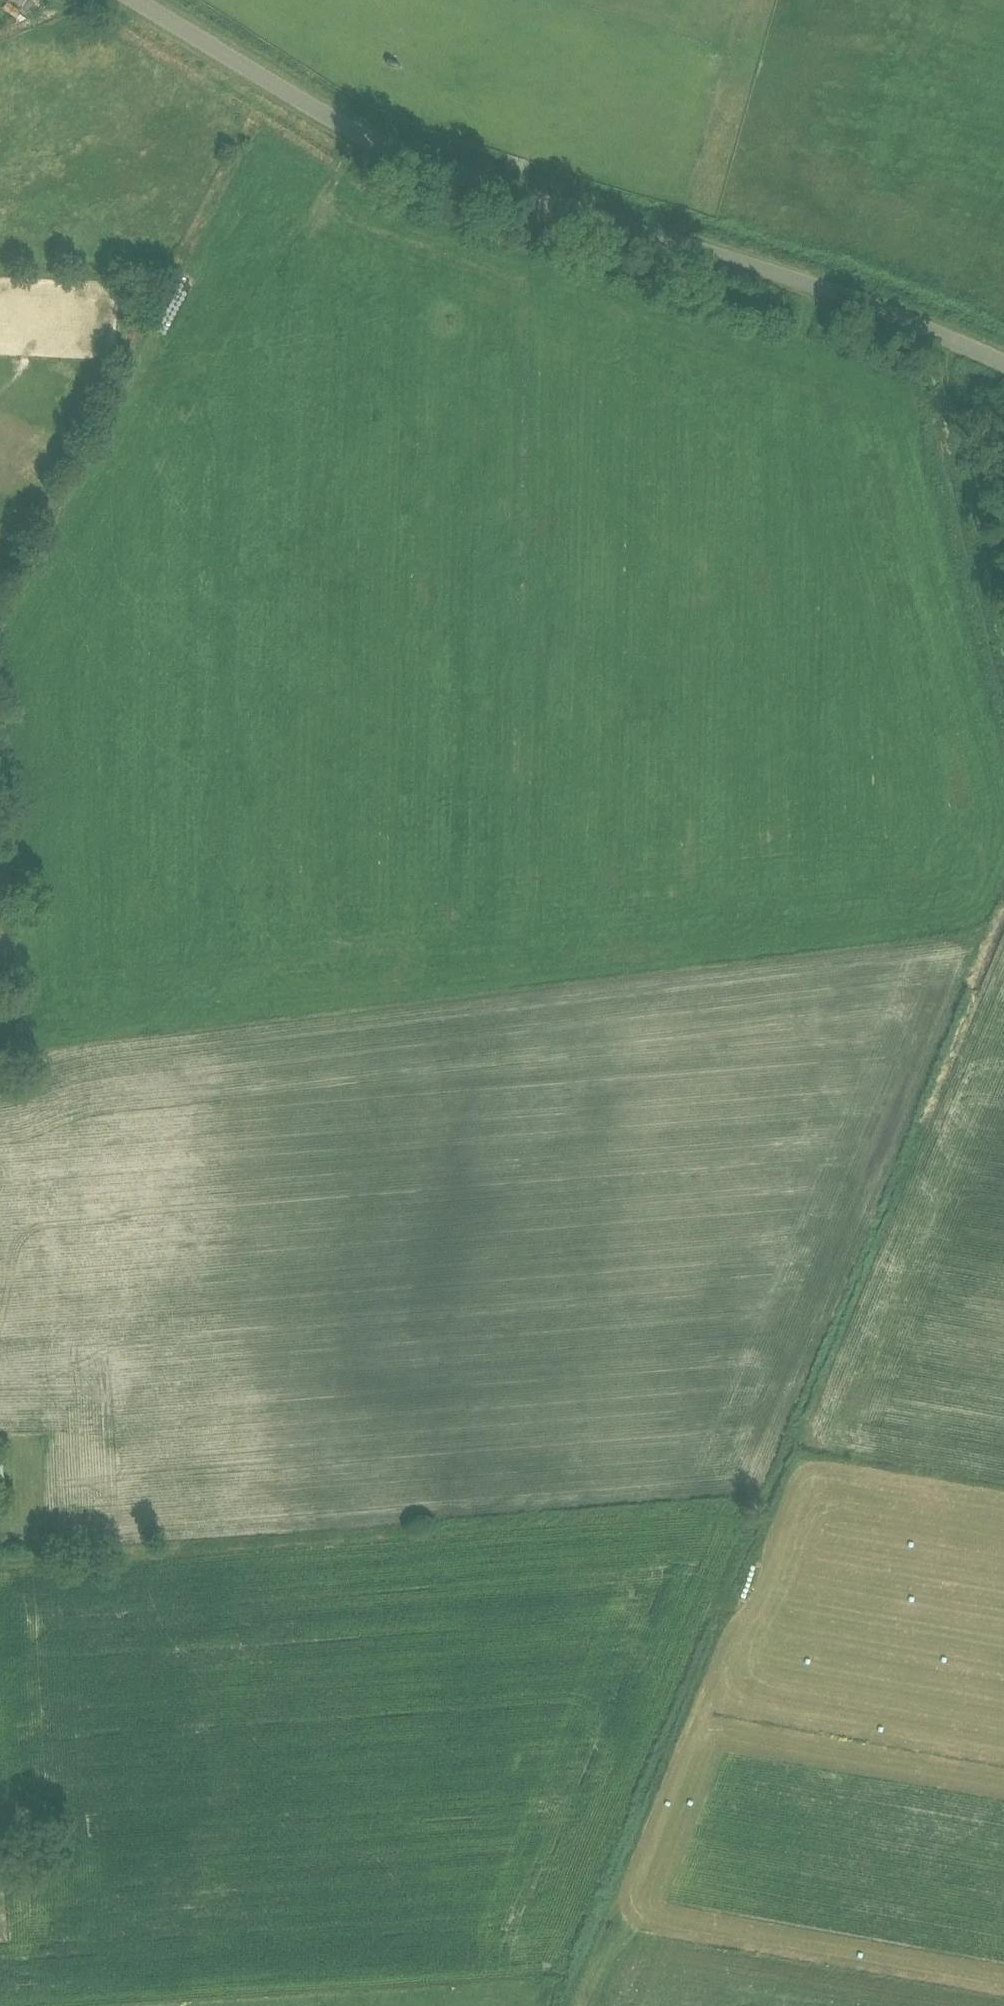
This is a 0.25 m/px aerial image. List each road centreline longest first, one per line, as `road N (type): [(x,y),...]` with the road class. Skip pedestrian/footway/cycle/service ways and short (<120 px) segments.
road 1 (unclassified): [(1003,365),(832,295),(370,142),(132,0)]

